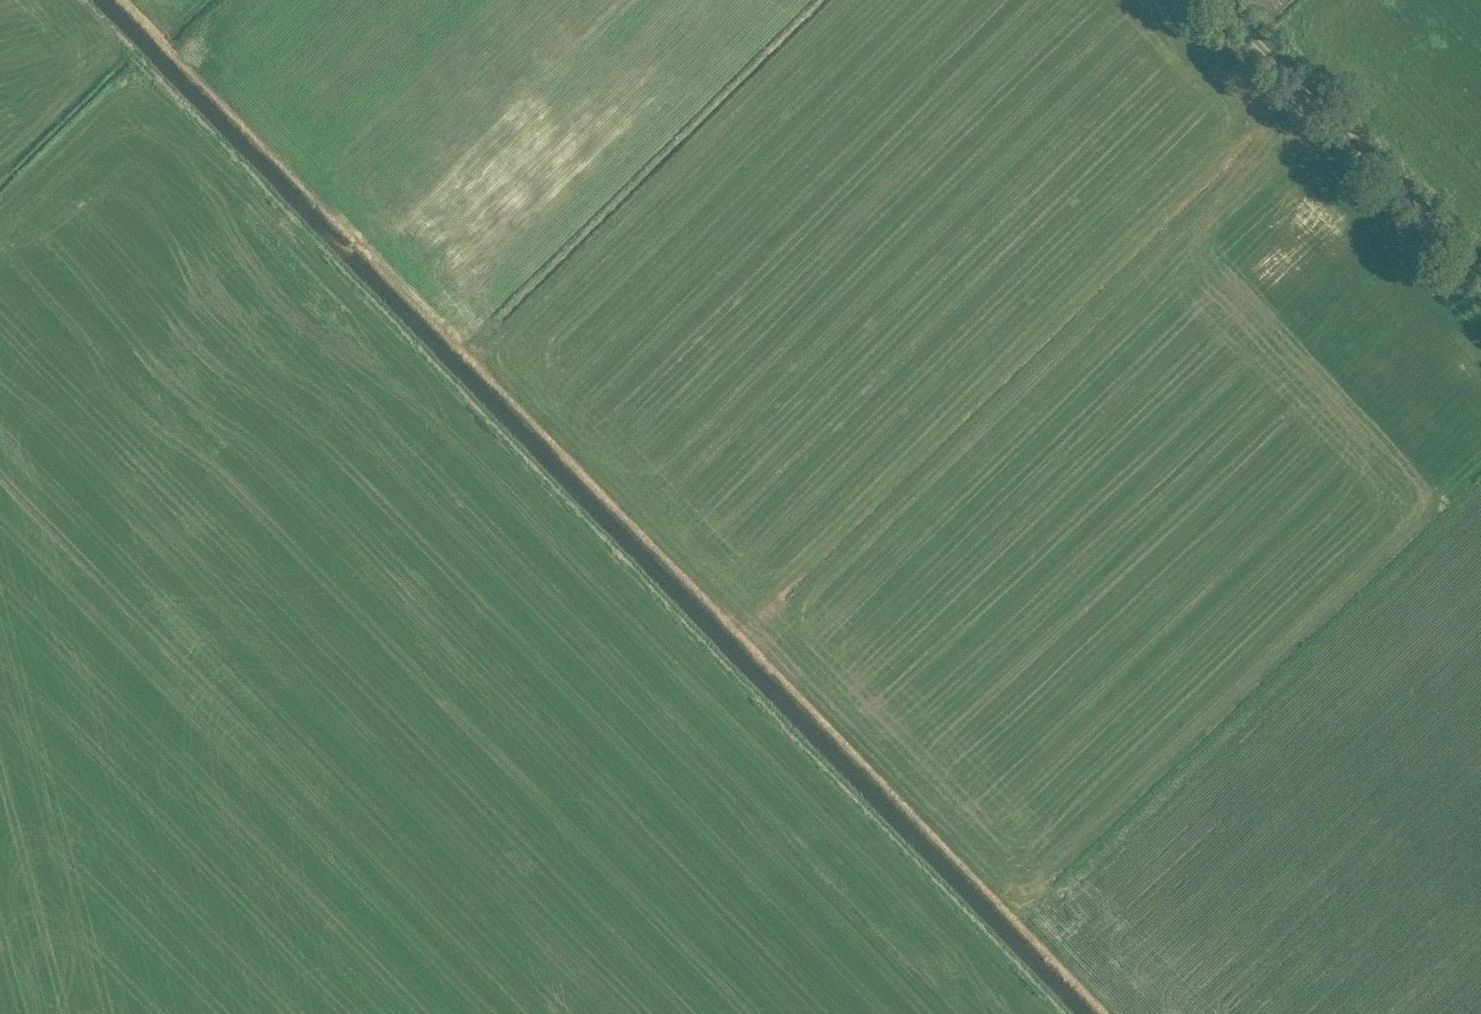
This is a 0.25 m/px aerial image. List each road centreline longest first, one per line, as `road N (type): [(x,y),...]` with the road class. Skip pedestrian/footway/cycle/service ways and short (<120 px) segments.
road 1 (track): [(1480,274),(1217,0)]

